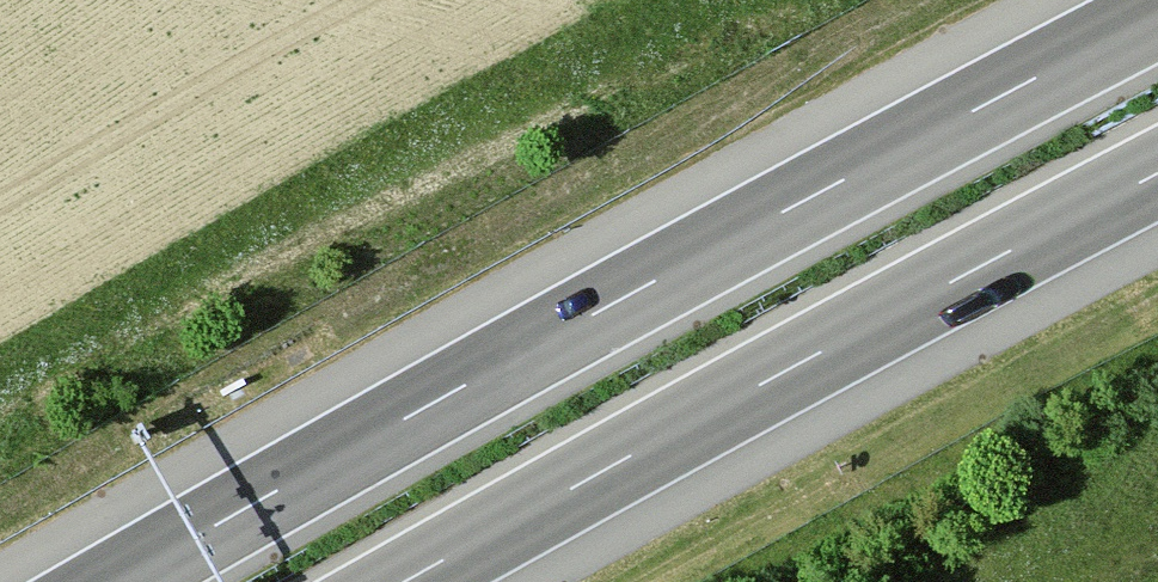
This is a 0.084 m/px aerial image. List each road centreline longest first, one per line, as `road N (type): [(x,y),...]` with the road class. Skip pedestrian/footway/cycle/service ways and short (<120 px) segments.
road 1 (motorway): [(1157,14),(466,385),(118,581)]
road 2 (motorway): [(405,581),(1157,173)]

